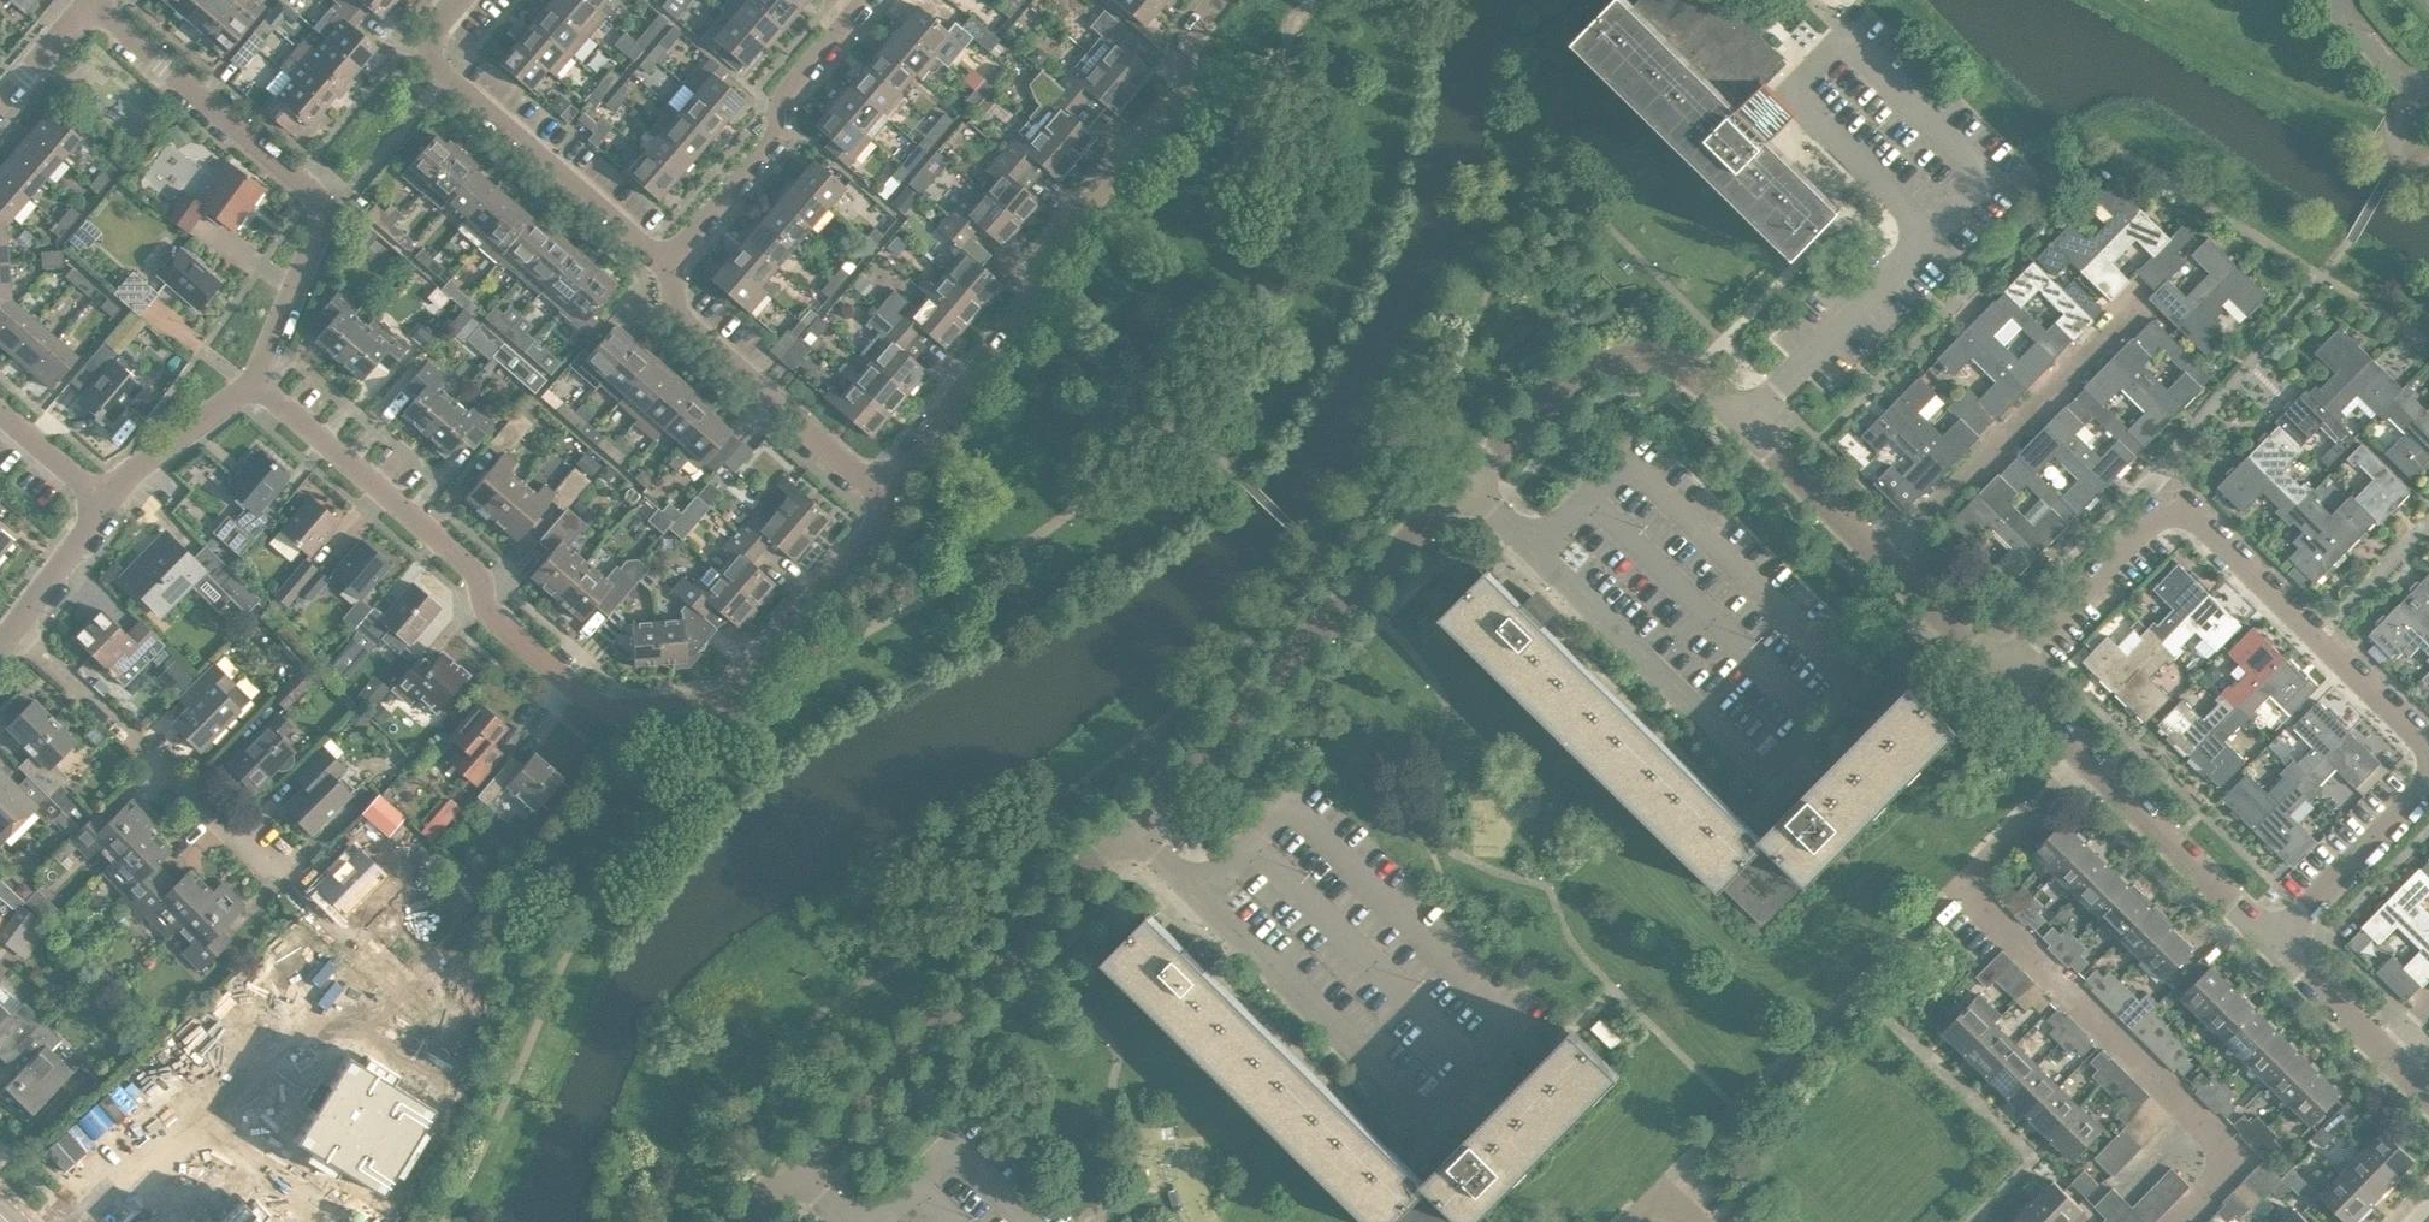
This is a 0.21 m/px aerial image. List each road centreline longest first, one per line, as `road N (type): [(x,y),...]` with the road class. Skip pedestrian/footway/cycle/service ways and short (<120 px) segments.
road 1 (unclassified): [(253,385),(478,572),(488,611),(601,712),(717,708),(882,517),(877,489)]
road 2 (residential): [(1530,558),(1758,787),(1855,688),(1630,466),(1594,499)]
road 3 (residential): [(1208,895),(1424,1123),(1519,1029),(1292,812),(1257,846)]
road 4 (residential): [(2174,1221),(2238,1156),(1963,887),(2087,765)]
road 5 (unclassified): [(877,489),(1037,309),(1038,258),(1189,92),(1185,32),(1213,0)]
road 6 (residential): [(2428,761),(2177,505),(1999,679)]
road 7 (residential): [(1469,496),(1590,378),(1647,357),(1689,370),(1881,560)]
road 8 (unclassified): [(253,385),(326,217),(300,175),(90,6)]
road 9 (residential): [(789,1179),(1141,823)]
road 10 (residential): [(1141,823),(1469,496)]
road 11 (unclassified): [(665,269),(426,55),(469,0)]
road 12 (unclassified): [(277,880),(13,638)]
road 13 (residential): [(1881,560),(2131,309)]
road 14 (unclassified): [(665,269),(777,136),(781,100),(869,0)]
road 15 (unclassified): [(877,489),(675,318),(665,269)]
road 16 (residential): [(2087,765),(2276,944)]
road 17 (residential): [(2276,944),(2428,791)]
road 18 (unclassified): [(106,501),(253,385)]
road 19 (residential): [(1881,560),(1999,679)]
road 20 (unclassified): [(13,638),(106,501)]
road 21 (residential): [(2276,944),(2381,1054)]
road 22 (residential): [(1025,1221),(949,1147),(916,1179)]
road 23 (unclassified): [(106,501),(0,410)]
road 24 (unclassified): [(0,103),(90,6)]
road 25 (unclassified): [(2428,102),(2393,71),(2343,5)]
road 26 (residential): [(1999,679),(2087,765)]

